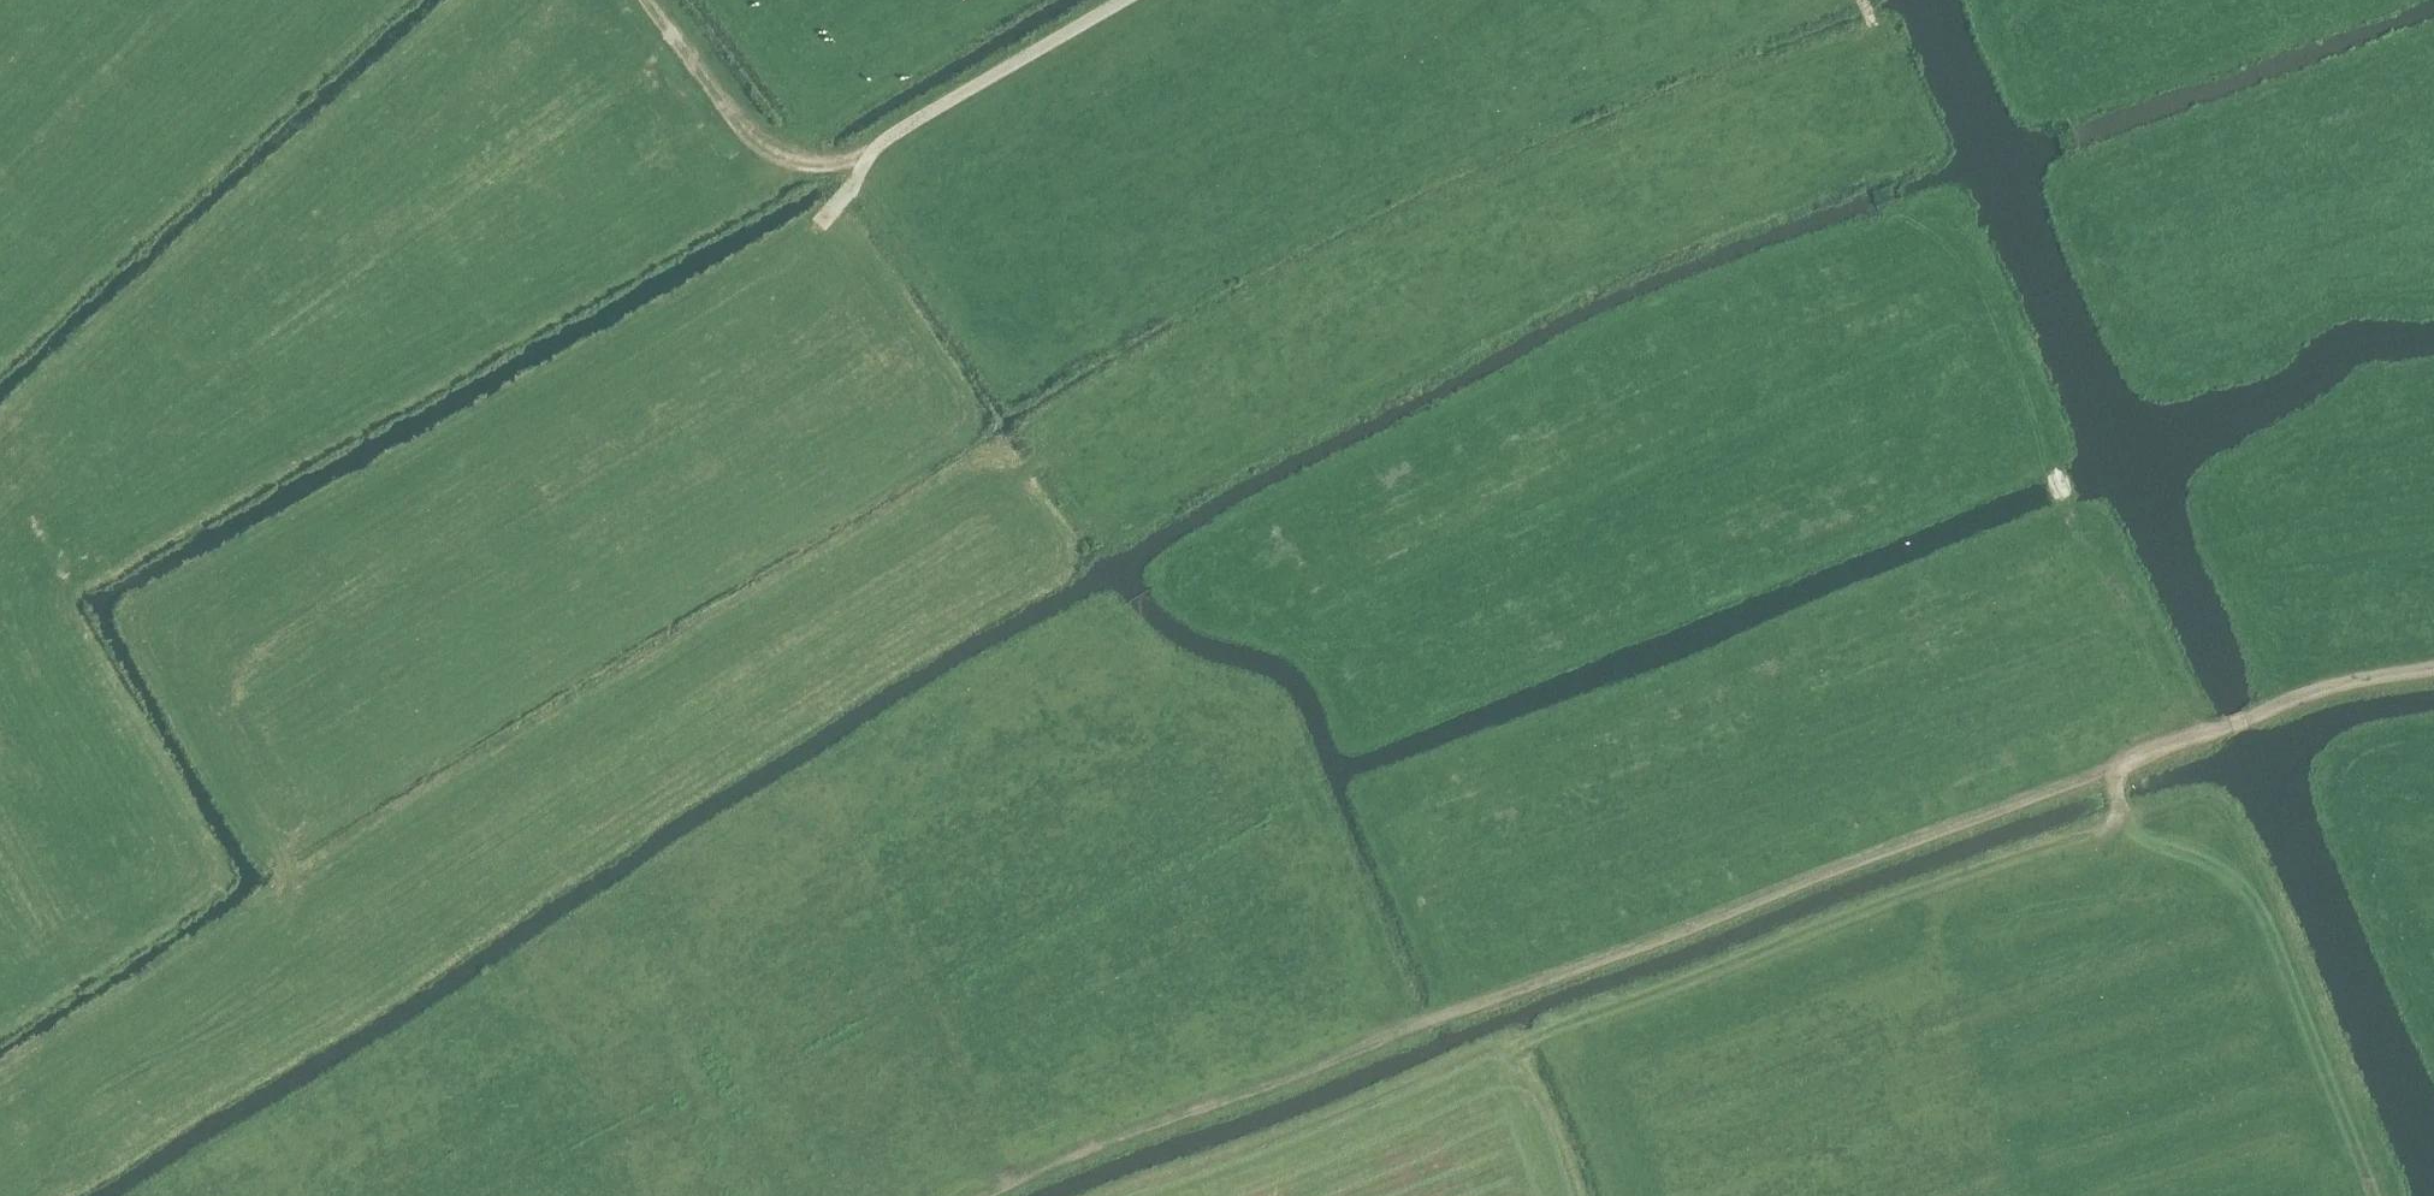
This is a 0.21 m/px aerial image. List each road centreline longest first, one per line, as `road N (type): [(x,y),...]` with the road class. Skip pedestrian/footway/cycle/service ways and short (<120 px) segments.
road 1 (track): [(2125,766),(1530,986),(1352,1040)]
road 2 (track): [(822,224),(893,134),(1128,0)]
road 3 (track): [(2118,806),(2125,766),(2297,699),(2433,678)]
road 4 (track): [(648,0),(741,123),(765,143),(811,162),(869,157)]

